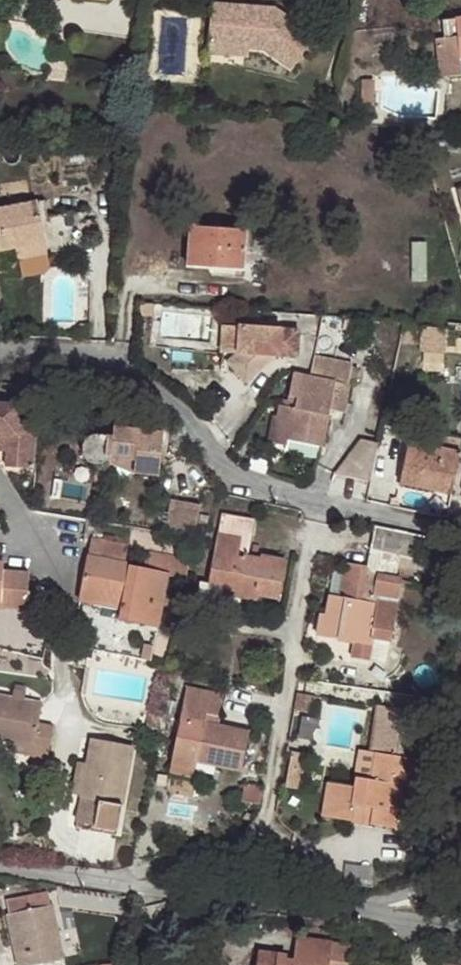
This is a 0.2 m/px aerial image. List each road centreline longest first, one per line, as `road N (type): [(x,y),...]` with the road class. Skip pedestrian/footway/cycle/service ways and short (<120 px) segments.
road 1 (residential): [(319,502),(266,823),(110,883)]
road 2 (residential): [(319,502),(264,490),(209,459),(168,398),(119,357),(46,349),(0,355)]
road 3 (unclassified): [(460,928),(110,883)]
road 4 (residential): [(460,522),(319,502)]

